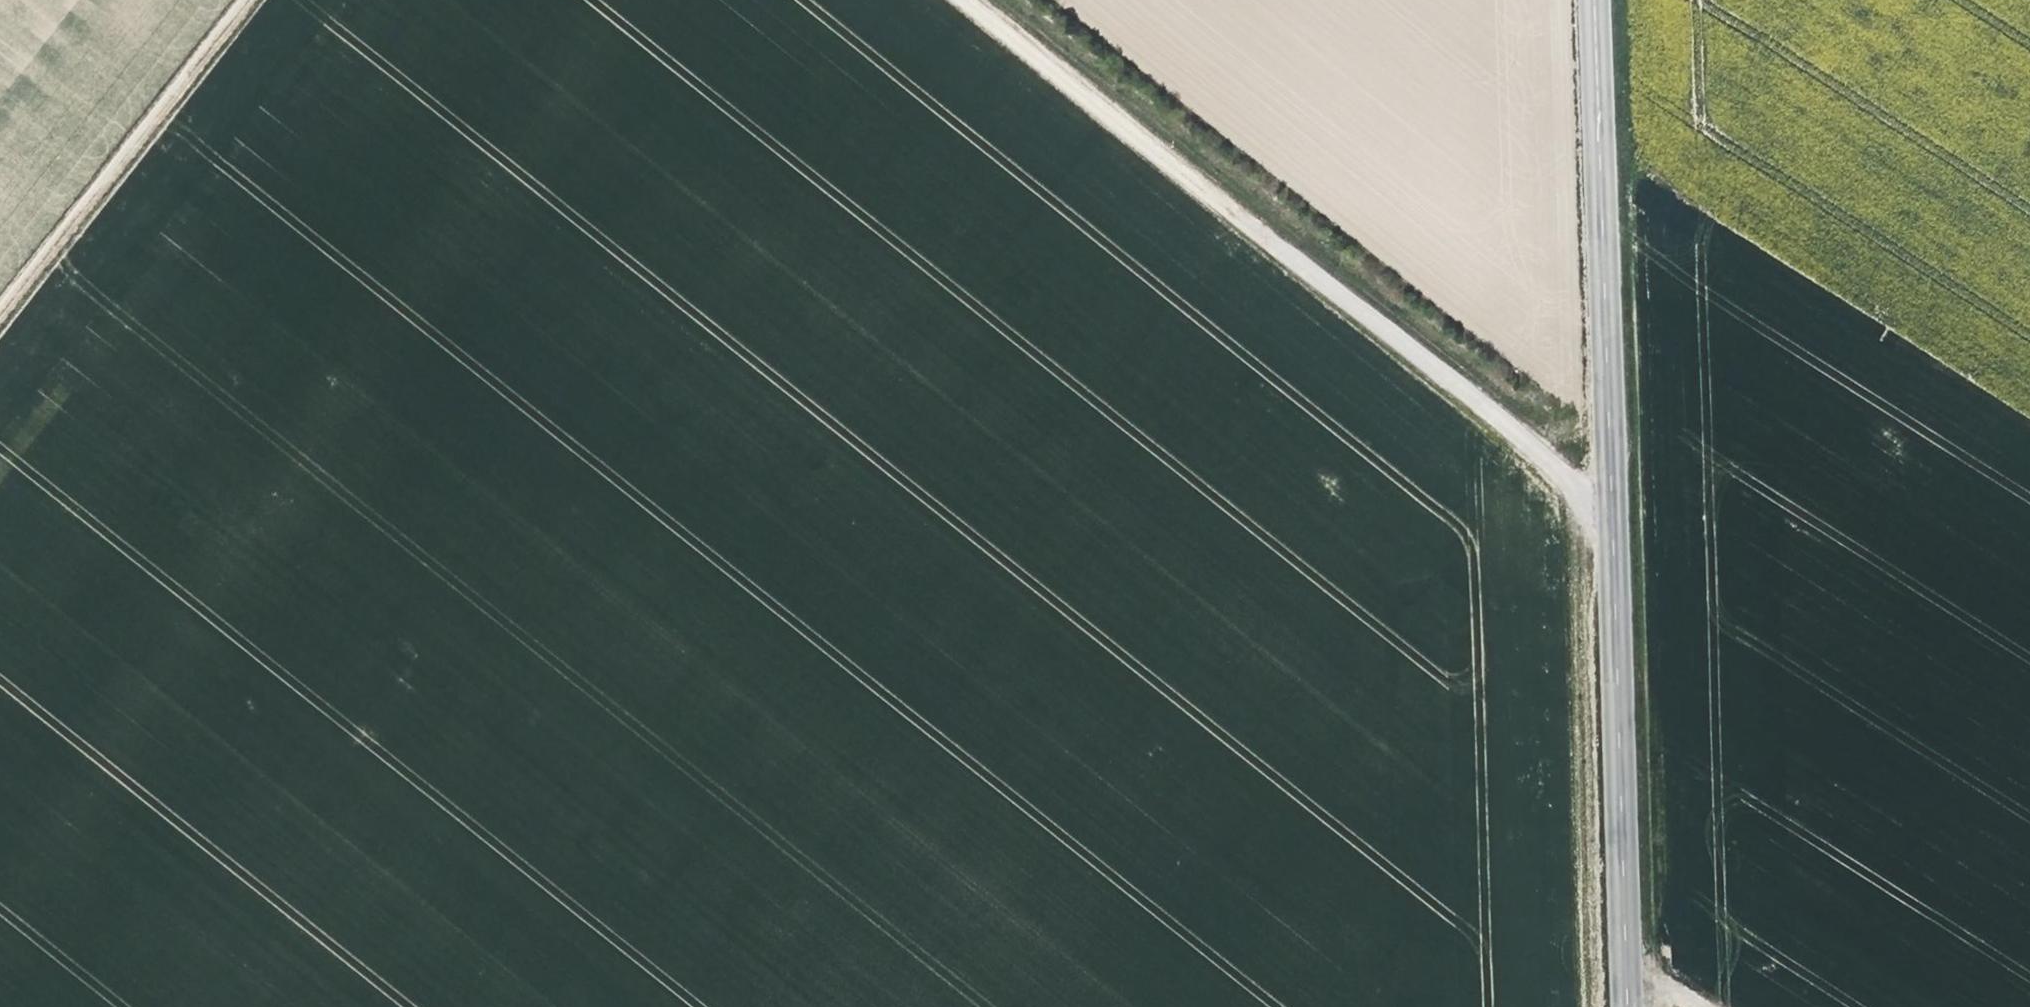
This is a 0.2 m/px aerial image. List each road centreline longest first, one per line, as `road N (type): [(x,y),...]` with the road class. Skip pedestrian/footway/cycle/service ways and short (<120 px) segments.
road 1 (tertiary): [(1589,0),(1617,1006)]
road 2 (track): [(961,0),(1604,516)]
road 3 (track): [(0,312),(245,0)]

